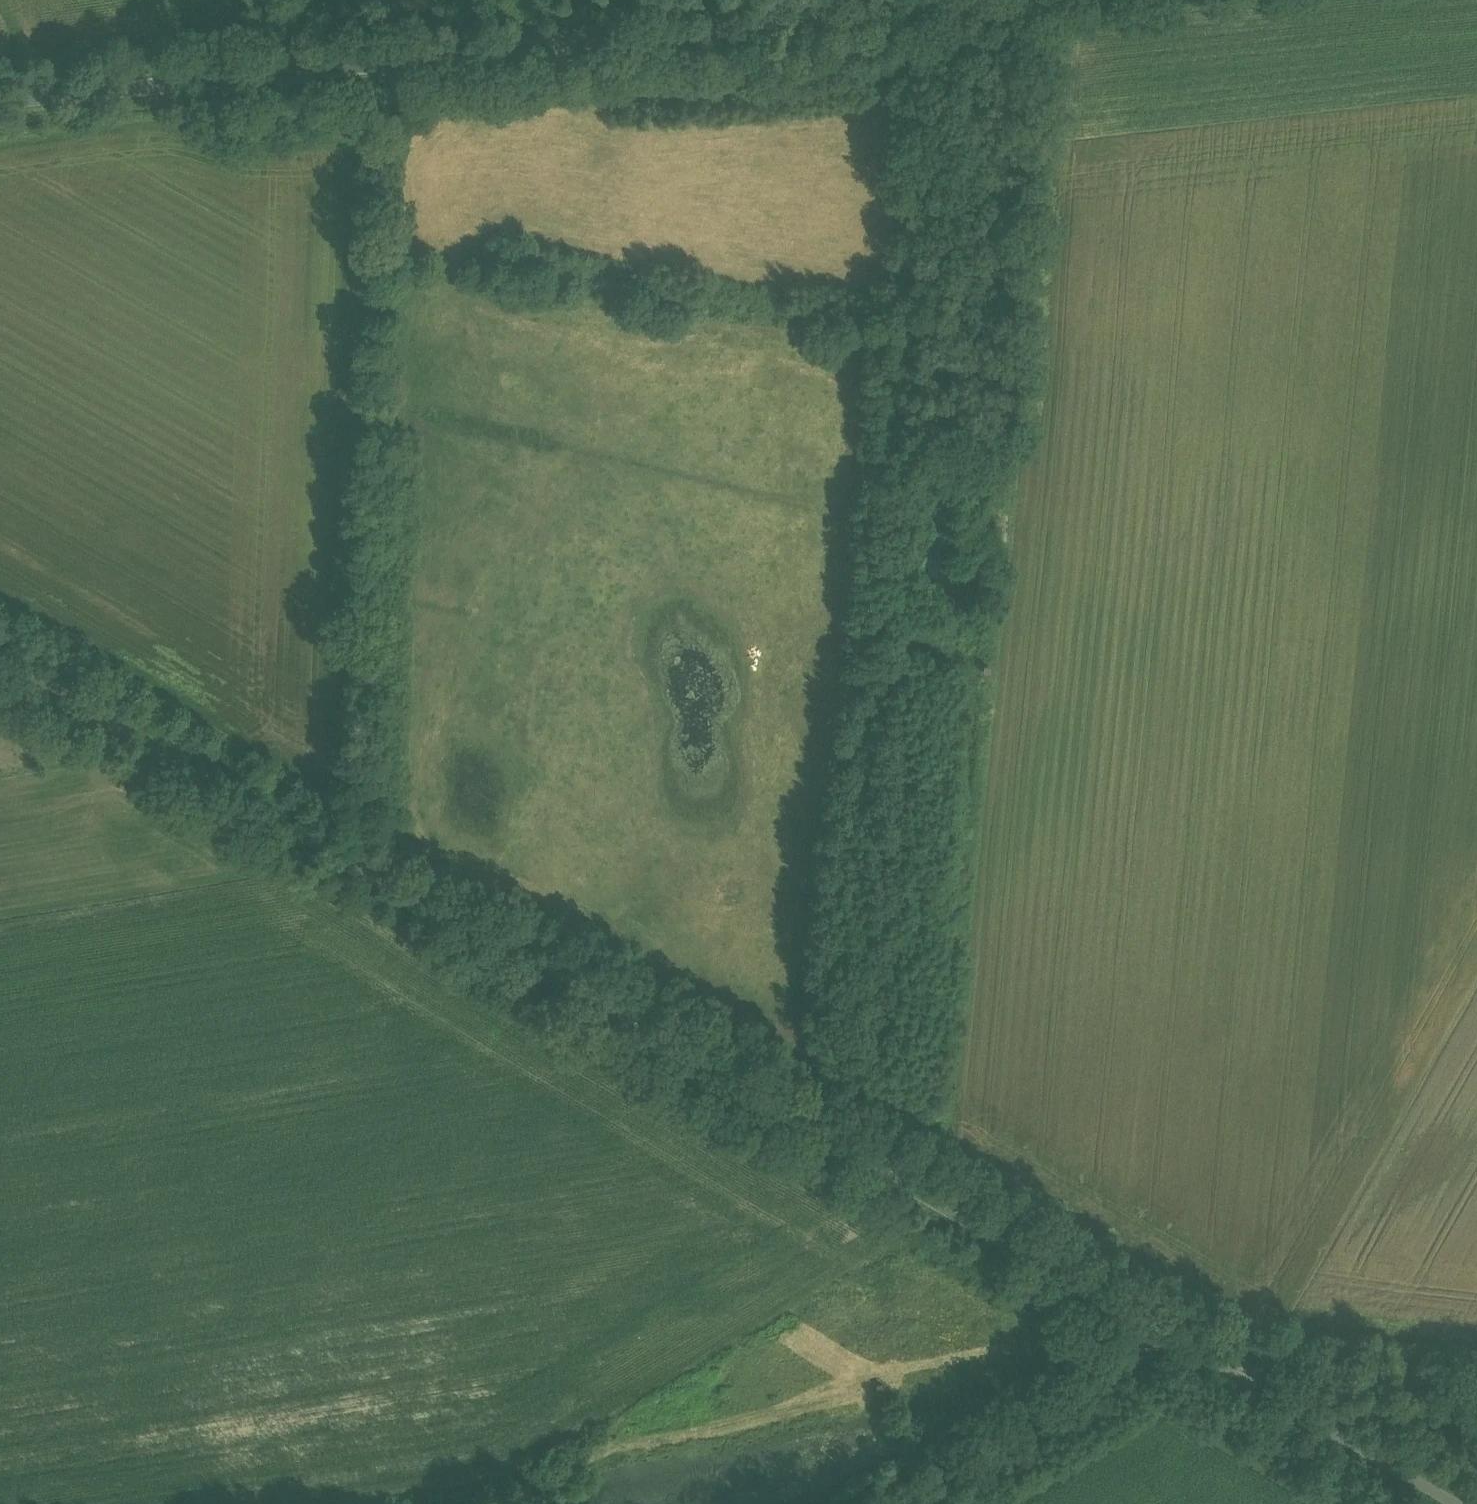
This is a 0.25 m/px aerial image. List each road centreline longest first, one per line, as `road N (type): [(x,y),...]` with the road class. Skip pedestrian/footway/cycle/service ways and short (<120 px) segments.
road 1 (residential): [(0,652),(1189,1333)]
road 2 (tertiary): [(995,0),(0,102)]
road 3 (residential): [(1189,1333),(1476,1502)]
road 4 (residential): [(933,1503),(1189,1333)]

